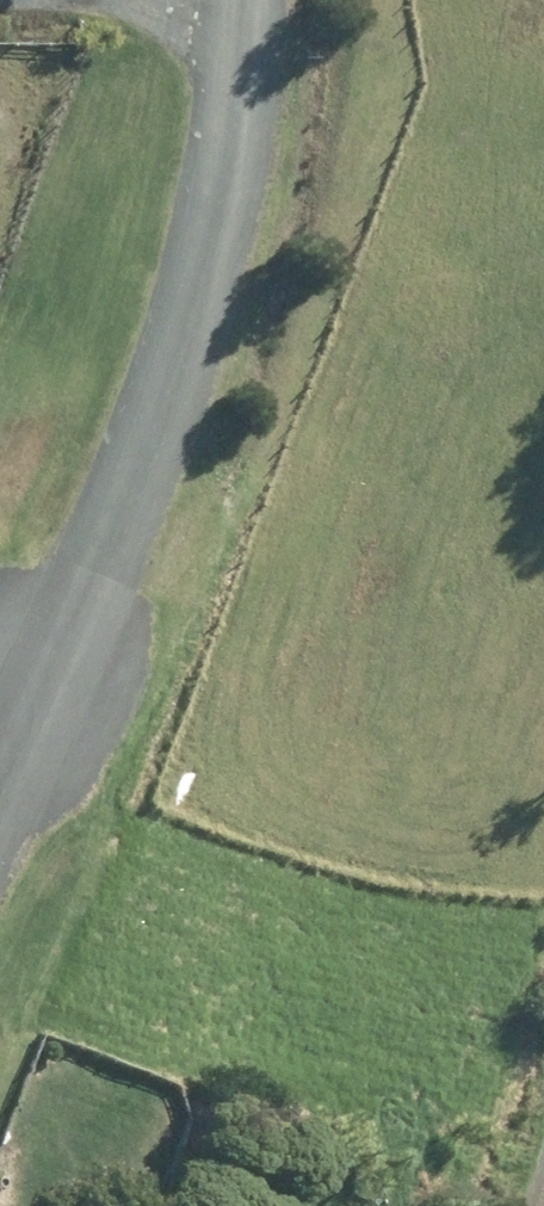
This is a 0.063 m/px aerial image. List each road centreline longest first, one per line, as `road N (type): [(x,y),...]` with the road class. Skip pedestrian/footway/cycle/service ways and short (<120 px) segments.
road 1 (unclassified): [(0,726),(142,462),(211,237),(232,0)]
road 2 (track): [(233,6),(93,0)]

